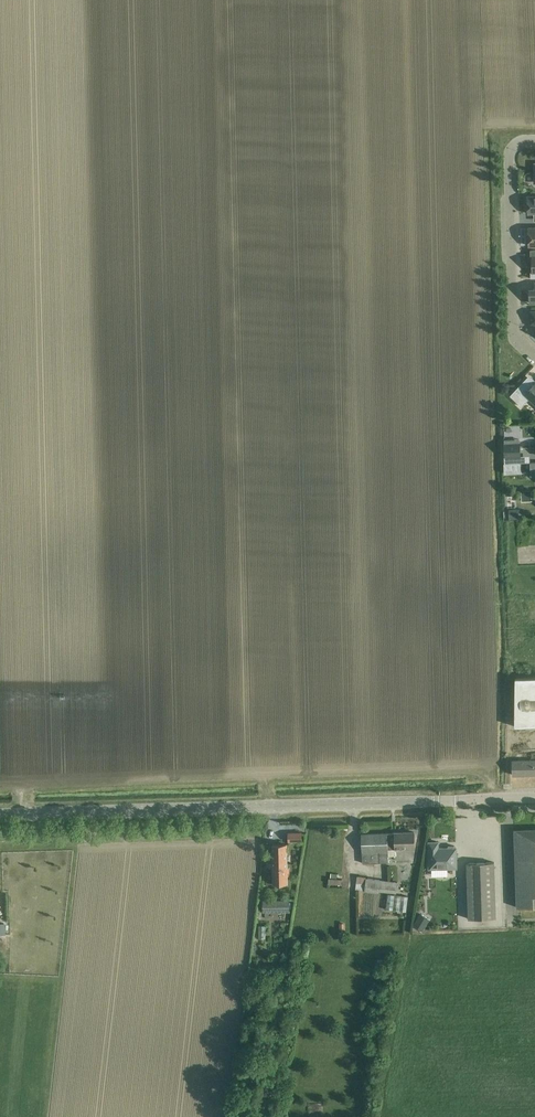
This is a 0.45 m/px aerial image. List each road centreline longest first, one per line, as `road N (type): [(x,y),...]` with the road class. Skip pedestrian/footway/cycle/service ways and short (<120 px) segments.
road 1 (tertiary): [(0,814),(534,798)]
road 2 (residential): [(534,354),(515,335),(511,154),(534,142)]

